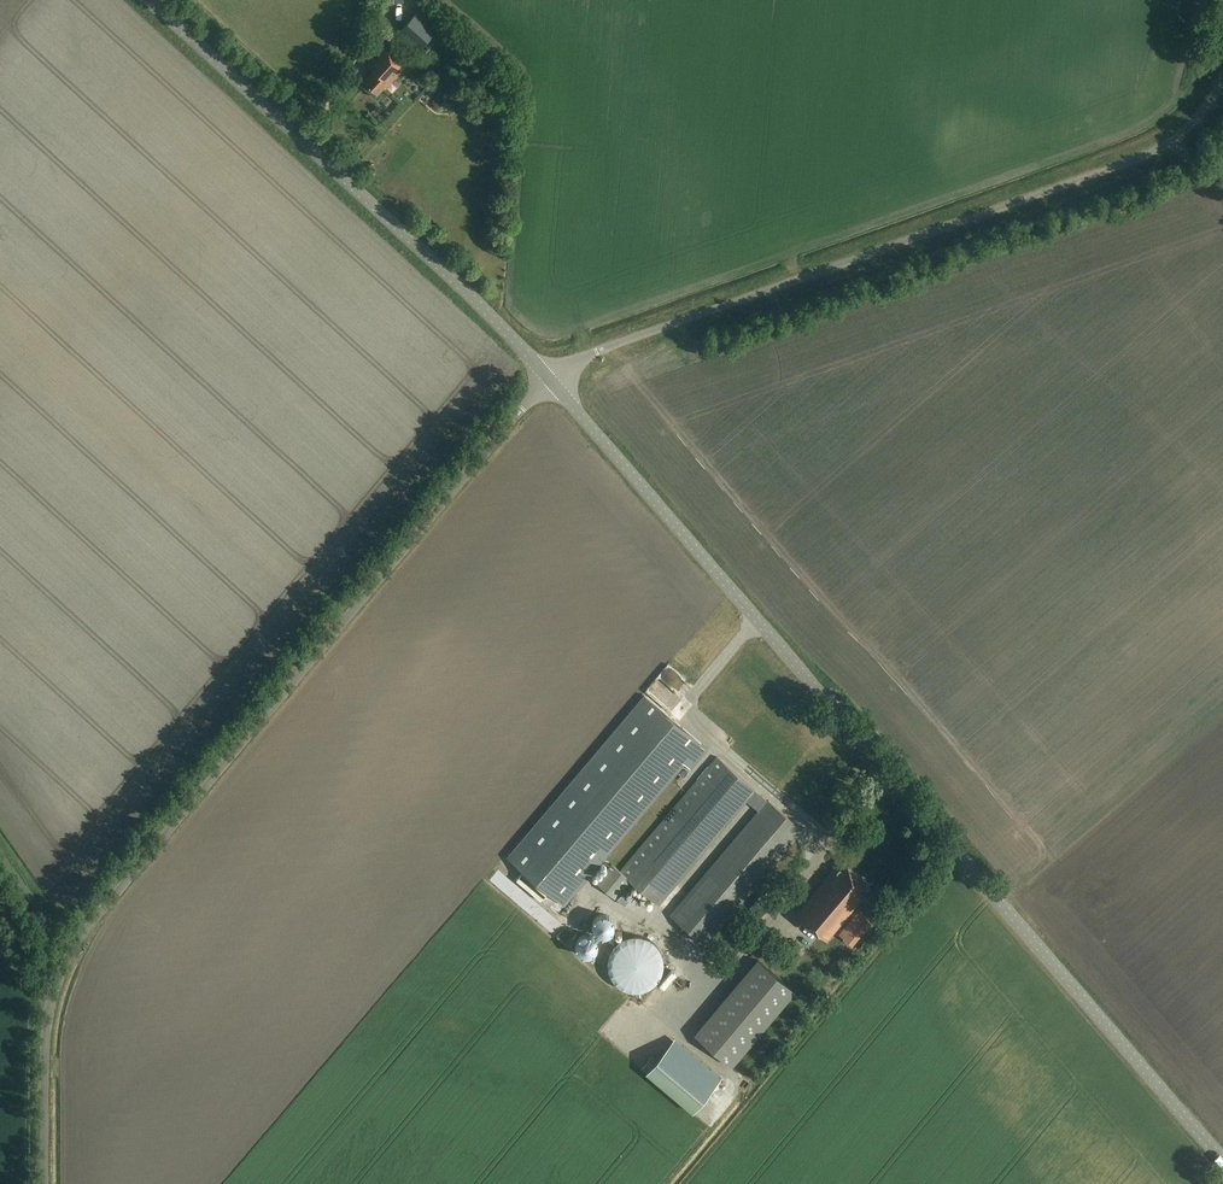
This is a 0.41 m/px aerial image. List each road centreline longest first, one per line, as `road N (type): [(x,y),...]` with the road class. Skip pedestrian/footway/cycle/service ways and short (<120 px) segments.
road 1 (tertiary): [(1222,1157),(550,379)]
road 2 (unclassified): [(45,1183),(45,1041),(51,1003),(77,945),(550,379)]
road 3 (unclassified): [(550,379),(586,354),(1153,154),(1188,129),(1222,78)]
road 4 (tertiary): [(550,379),(151,0)]

